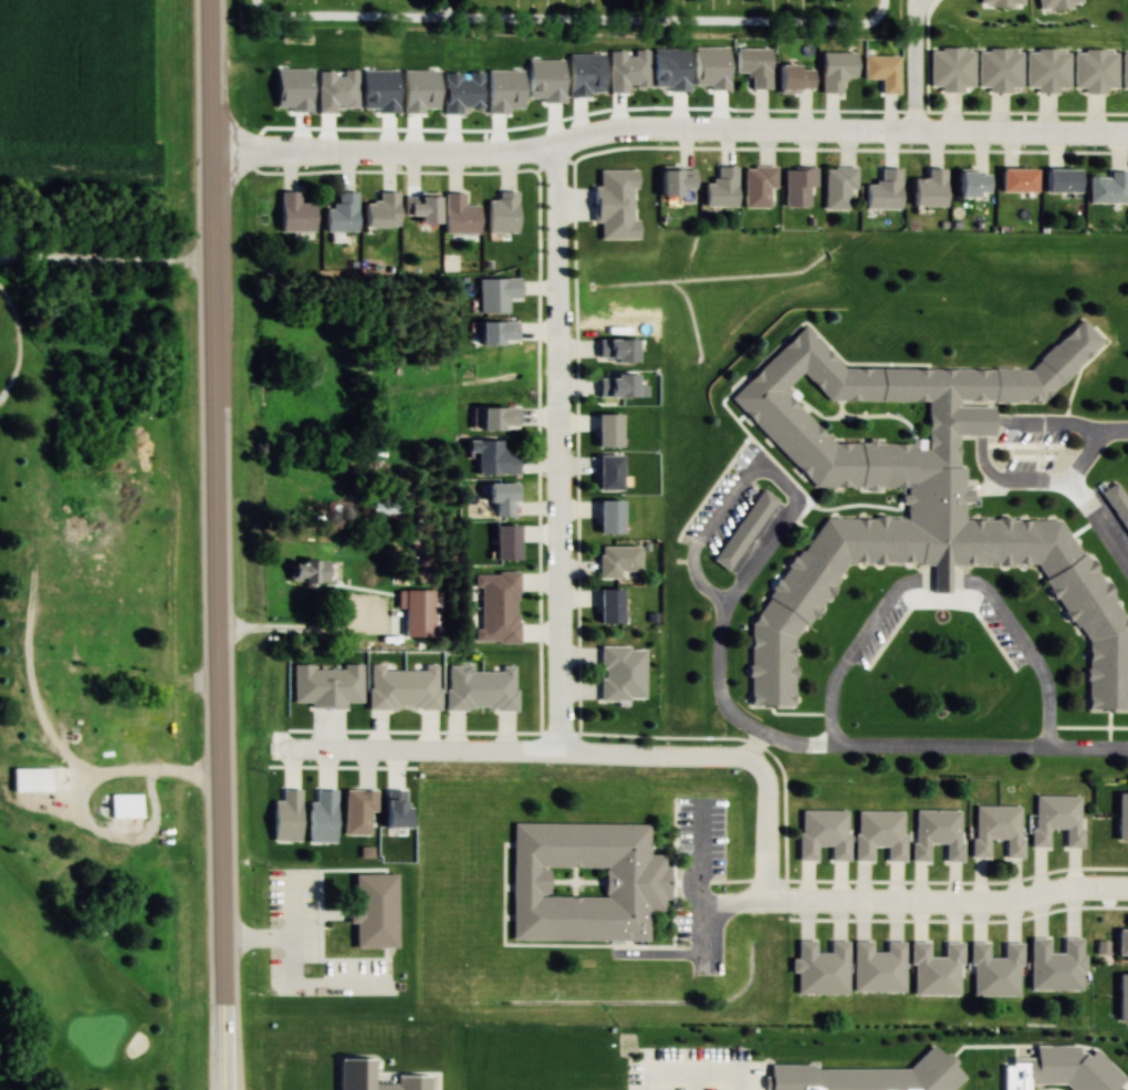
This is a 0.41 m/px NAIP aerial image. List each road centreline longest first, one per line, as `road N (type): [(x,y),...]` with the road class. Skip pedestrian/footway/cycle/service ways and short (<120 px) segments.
road 1 (secondary): [(224,1089),(209,0)]
road 2 (residential): [(209,152),(516,150),(643,127),(1127,133)]
road 3 (residential): [(556,752),(555,178),(546,144)]
road 4 (residential): [(1127,749),(826,746),(775,737),(735,719),(724,705),(722,610)]
road 5 (residential): [(285,747),(748,759)]
road 6 (residential): [(1127,891),(986,909),(767,904)]
road 7 (residential): [(767,904),(764,785),(748,759)]

